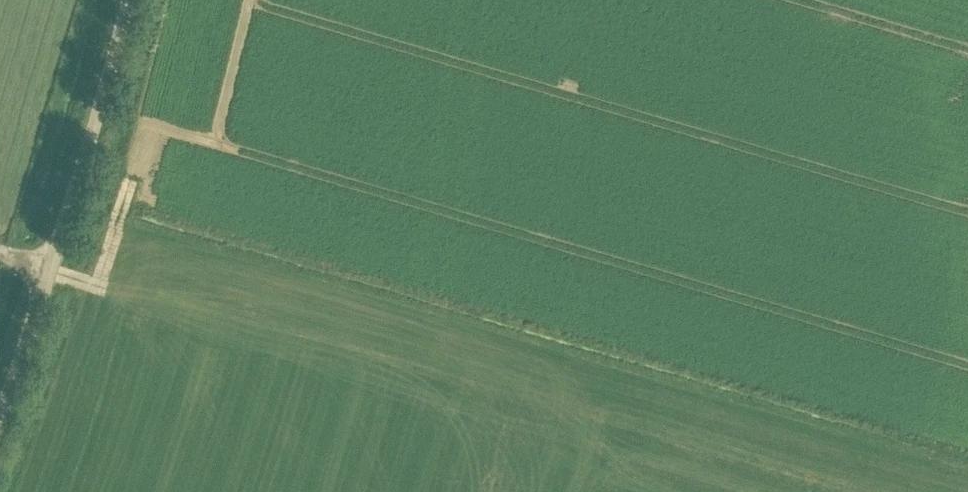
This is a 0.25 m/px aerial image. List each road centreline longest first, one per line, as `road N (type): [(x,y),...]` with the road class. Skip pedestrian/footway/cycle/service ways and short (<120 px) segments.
road 1 (unclassified): [(0,413),(130,0)]

